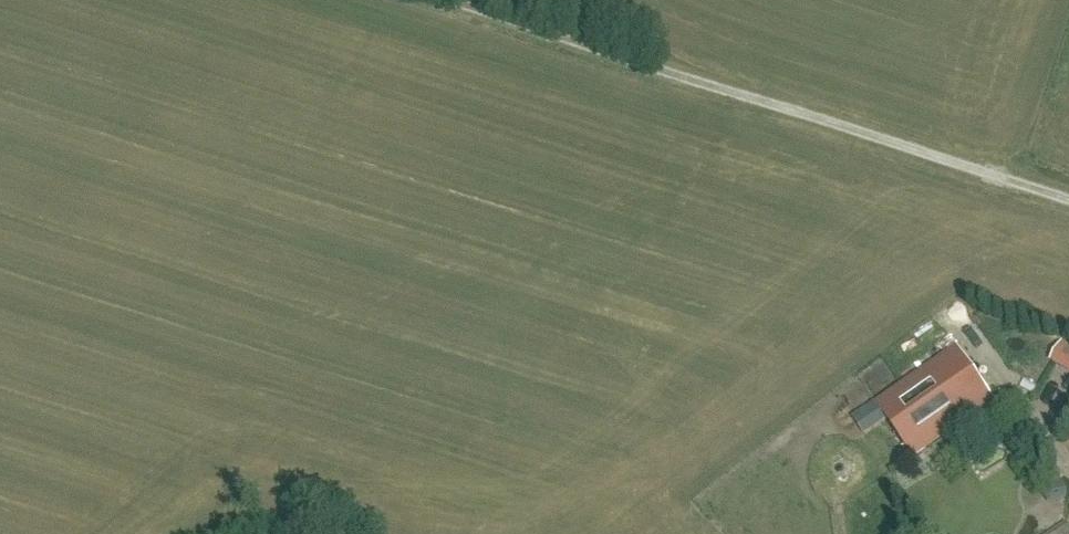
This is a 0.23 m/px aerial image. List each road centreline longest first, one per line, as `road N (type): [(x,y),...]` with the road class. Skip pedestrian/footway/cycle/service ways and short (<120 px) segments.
road 1 (track): [(1068,201),(436,0)]

